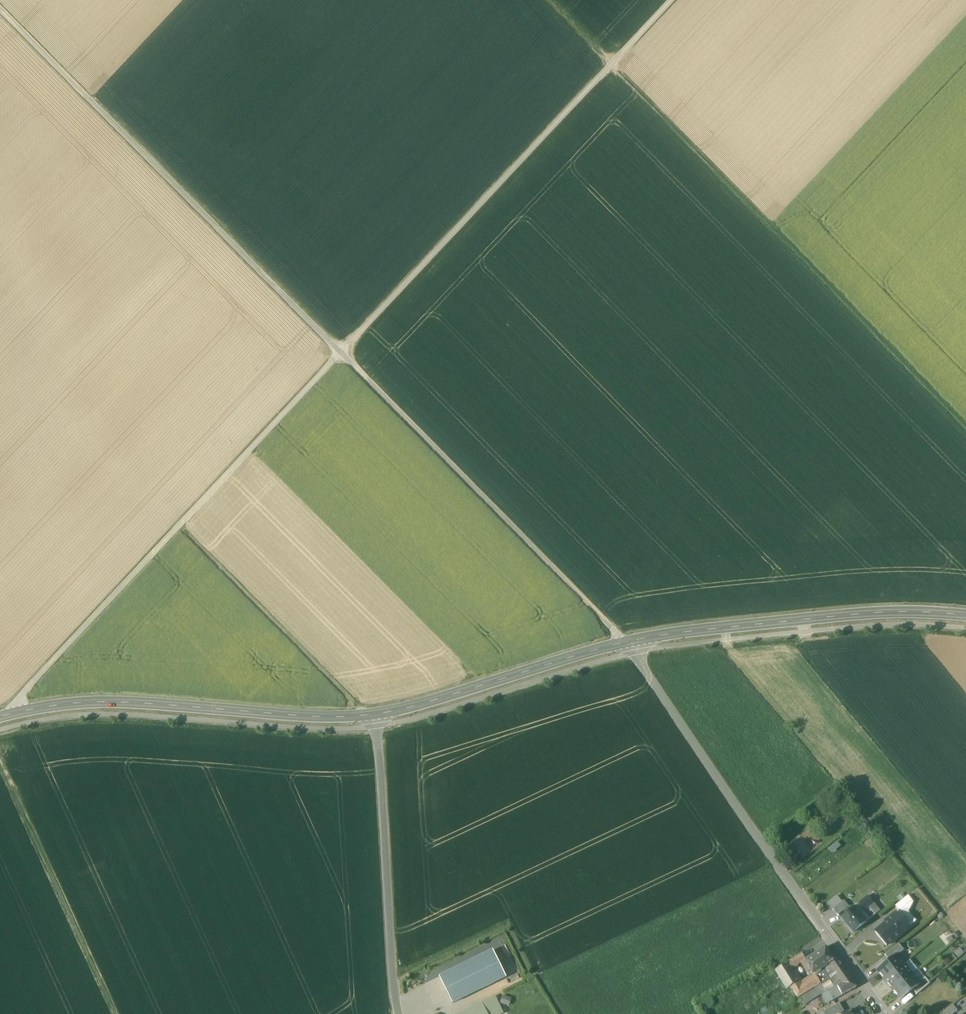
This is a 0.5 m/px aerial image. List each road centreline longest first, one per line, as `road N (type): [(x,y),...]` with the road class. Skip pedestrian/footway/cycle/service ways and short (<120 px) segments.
road 1 (track): [(627,643),(0,9)]
road 2 (track): [(612,63),(27,689),(15,714)]
road 3 (track): [(965,425),(612,63)]
road 4 (secondary): [(0,717),(101,702),(373,715)]
road 5 (secondary): [(627,643),(868,614),(965,616)]
road 6 (track): [(0,763),(116,1013)]
road 7 (unclassified): [(373,715),(394,988)]
road 8 (residential): [(728,794),(886,1013)]
road 9 (track): [(369,716),(181,525)]
road 10 (secondary): [(373,715),(627,643)]
road 11 (unclassified): [(627,643),(728,794)]

